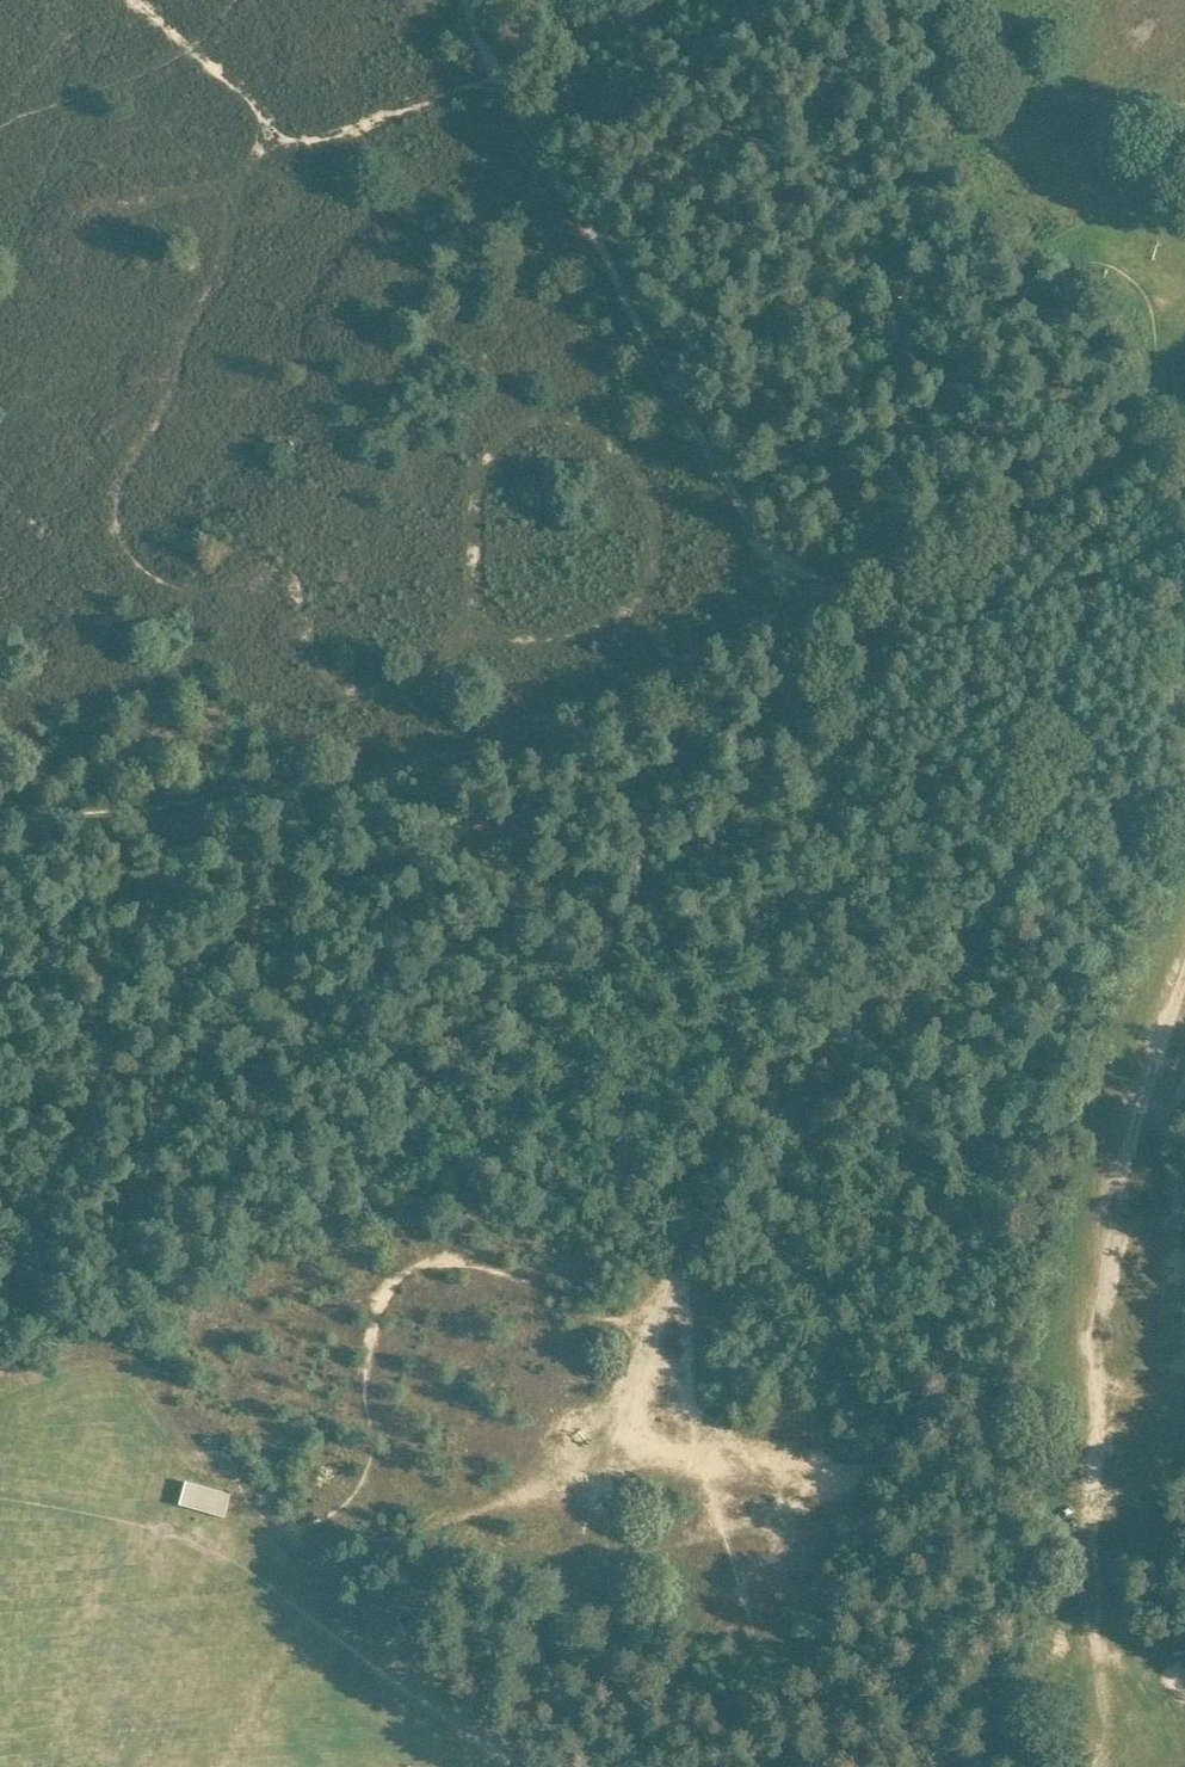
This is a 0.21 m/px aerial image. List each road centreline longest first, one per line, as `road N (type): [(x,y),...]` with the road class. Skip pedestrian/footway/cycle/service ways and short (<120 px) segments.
road 1 (track): [(1180,1109),(1153,1183),(1112,1376),(1112,1411),(1142,1411),(1171,1387),(1184,1341)]

